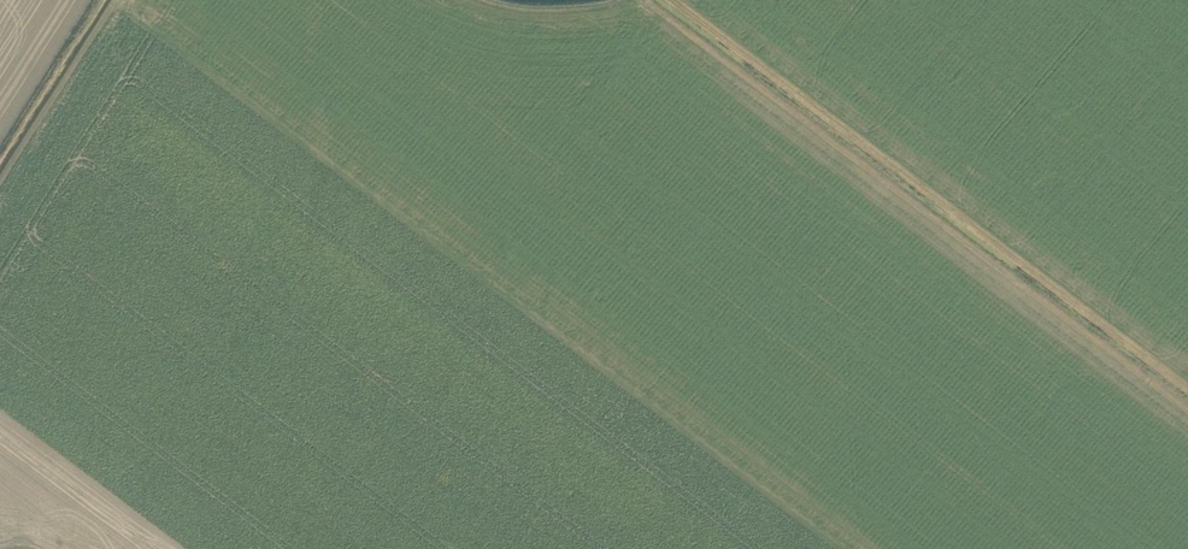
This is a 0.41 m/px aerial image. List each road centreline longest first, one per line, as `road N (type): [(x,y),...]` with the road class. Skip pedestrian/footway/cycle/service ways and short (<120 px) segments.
road 1 (track): [(477,0),(537,12),(615,0)]

